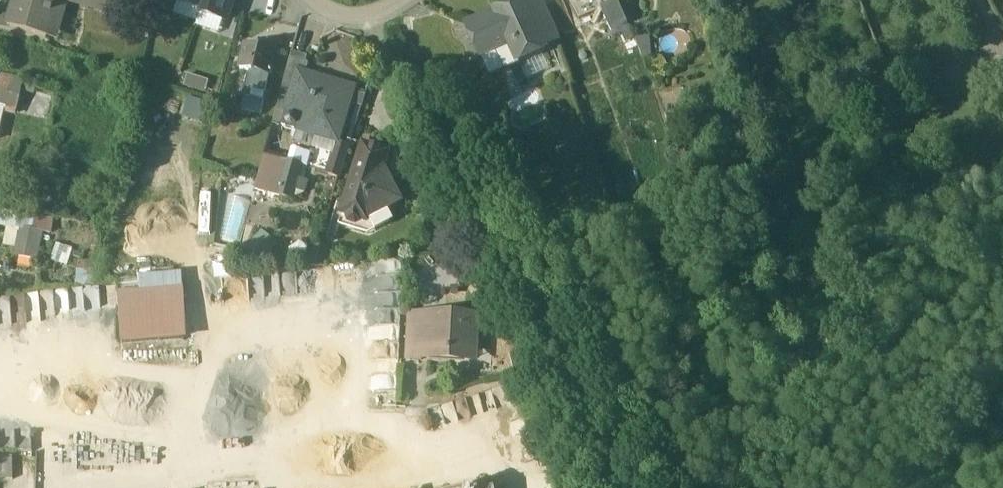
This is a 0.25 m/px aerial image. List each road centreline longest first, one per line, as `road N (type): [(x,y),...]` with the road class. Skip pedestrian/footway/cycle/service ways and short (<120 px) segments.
road 1 (residential): [(460,295),(368,19)]

